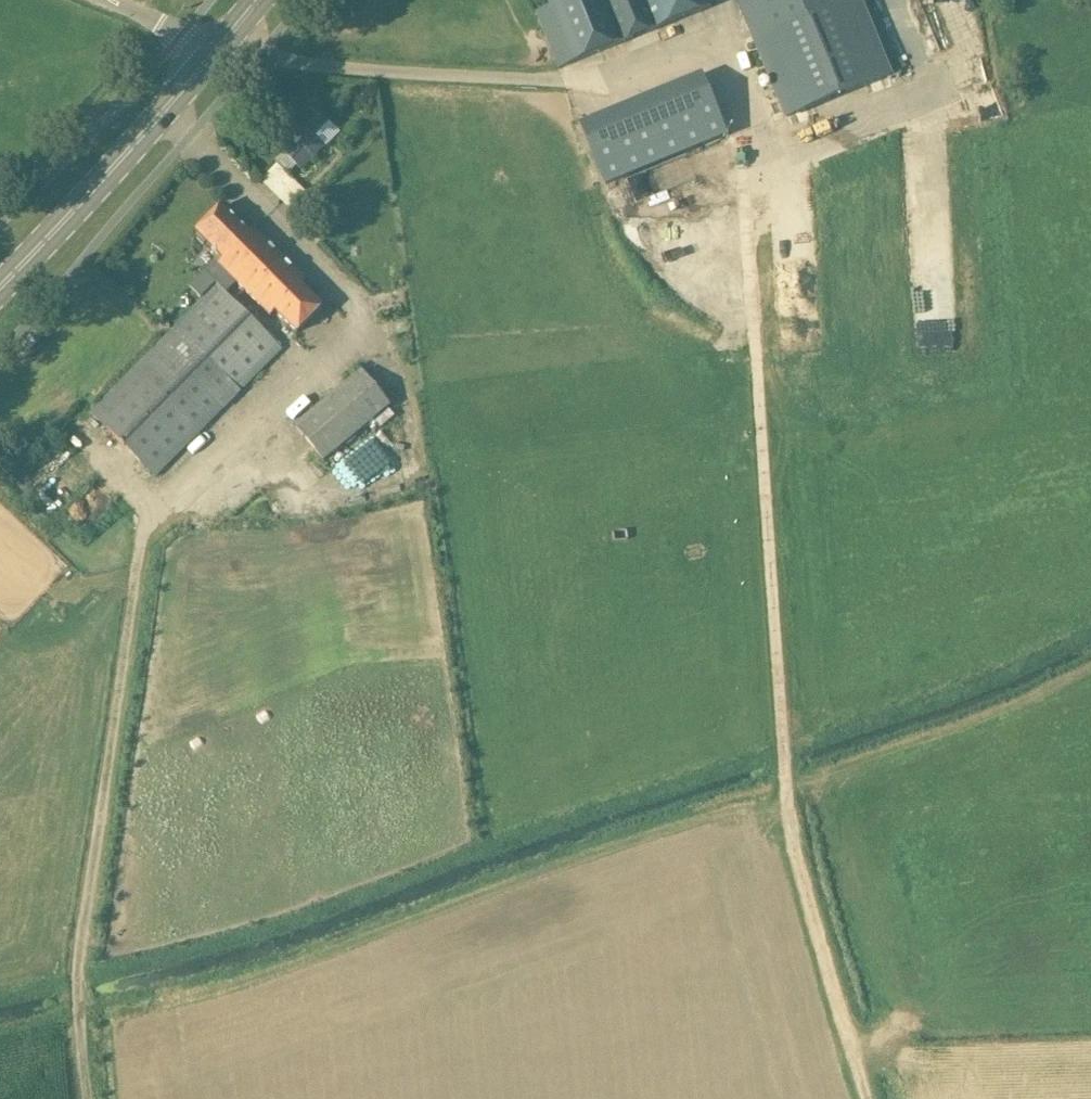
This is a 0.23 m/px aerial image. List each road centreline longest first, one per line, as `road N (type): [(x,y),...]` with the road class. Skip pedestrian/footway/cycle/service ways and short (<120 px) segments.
road 1 (track): [(767,161),(743,173),(786,803),(863,1098)]
road 2 (track): [(151,513),(78,964),(88,1098)]
road 3 (primary): [(0,287),(221,45)]

